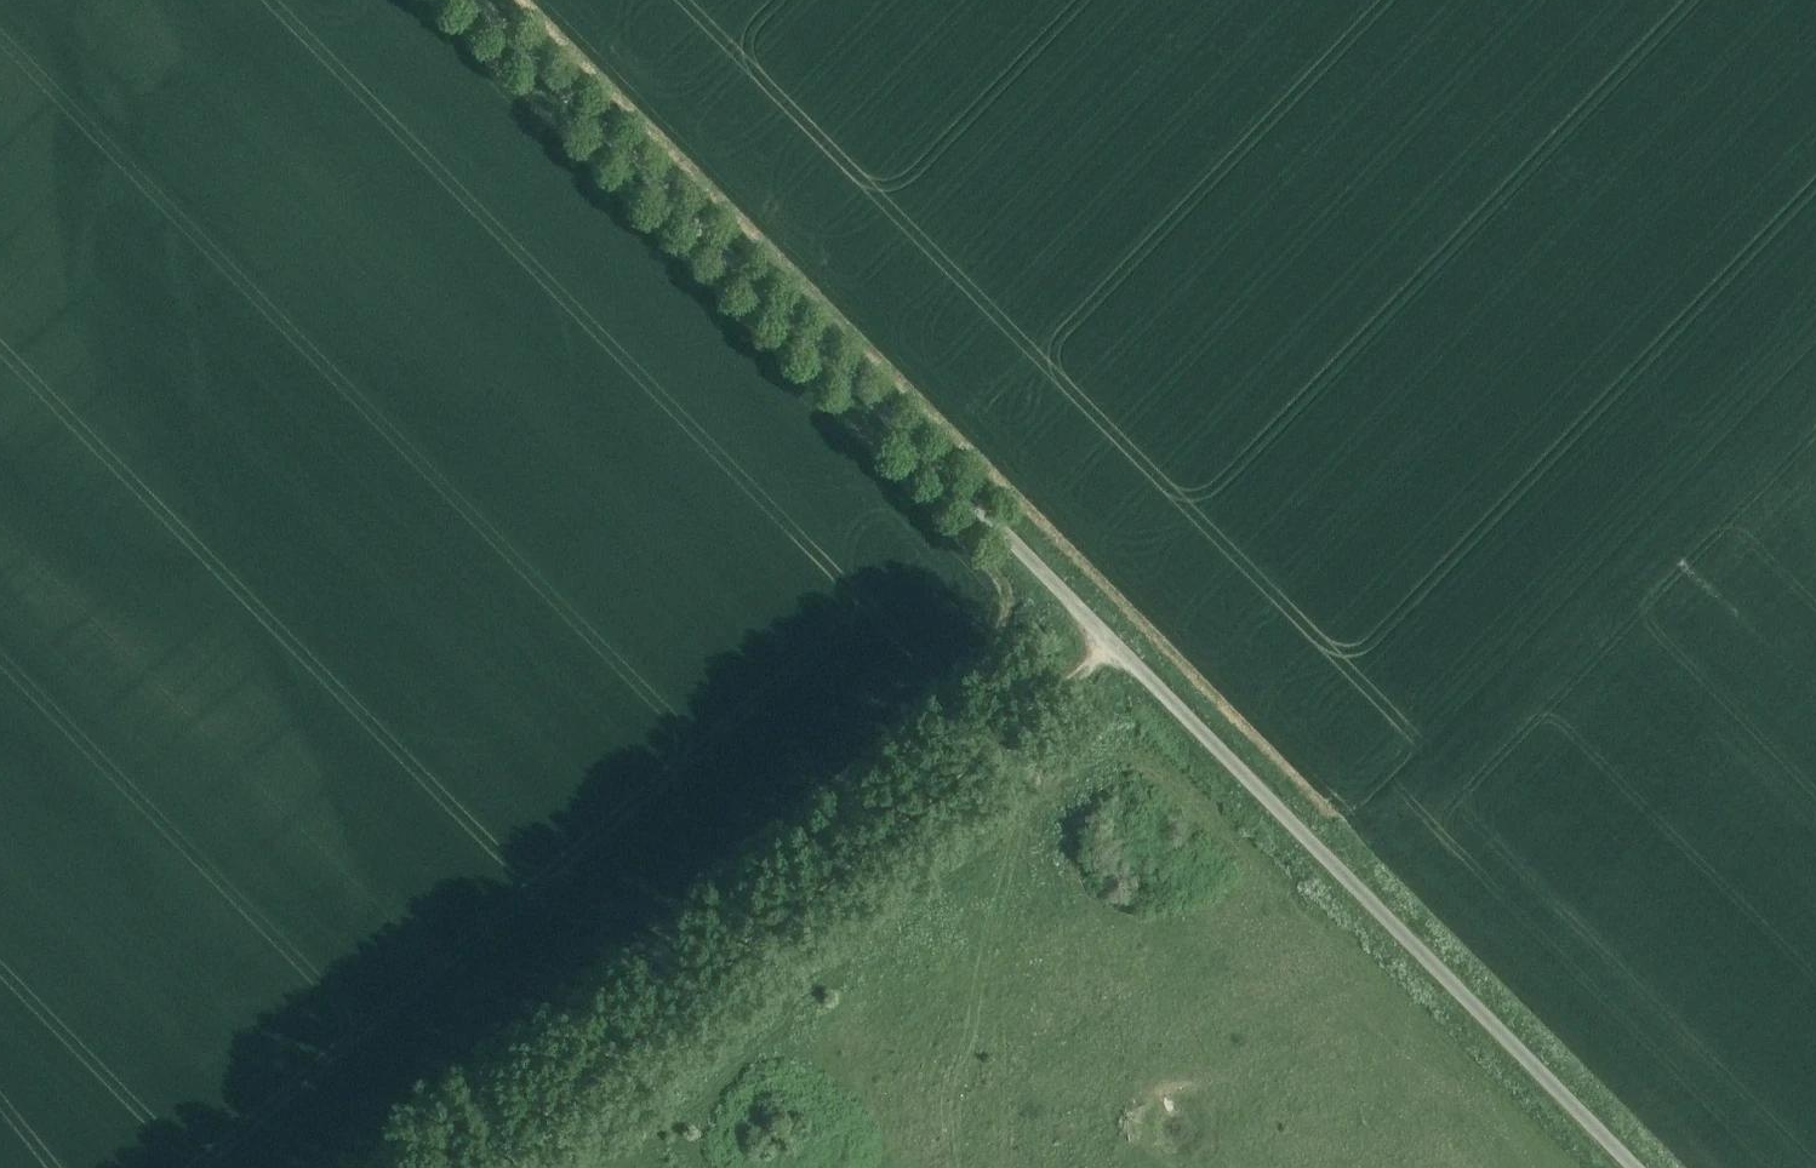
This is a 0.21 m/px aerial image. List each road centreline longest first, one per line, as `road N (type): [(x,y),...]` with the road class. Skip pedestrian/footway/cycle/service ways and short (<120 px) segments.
road 1 (unclassified): [(479,0),(1631,1167)]

